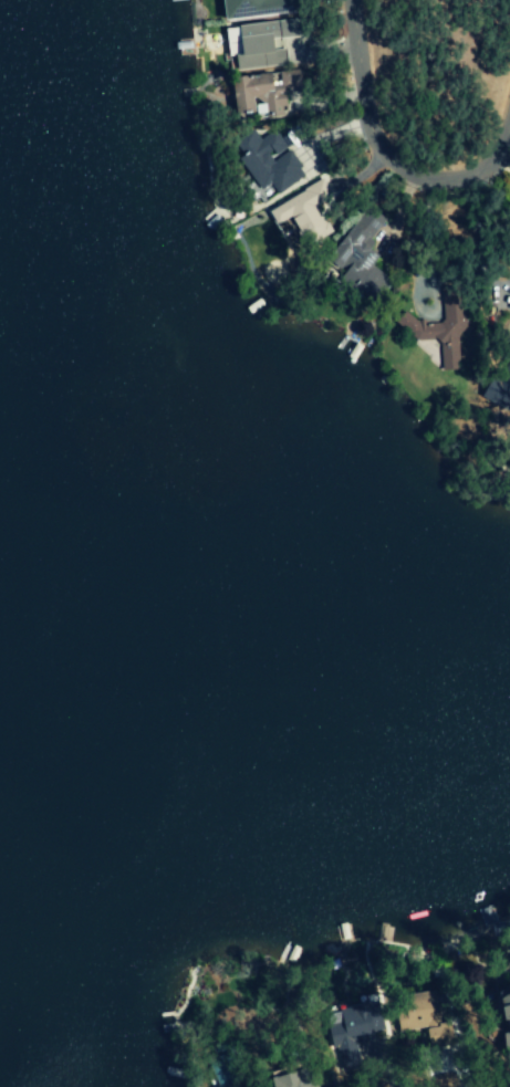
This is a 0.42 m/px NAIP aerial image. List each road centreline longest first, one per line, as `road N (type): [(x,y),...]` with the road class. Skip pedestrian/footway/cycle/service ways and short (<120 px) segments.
road 1 (residential): [(509,147),(483,192),(449,197),(413,189),(377,145),(358,0)]

